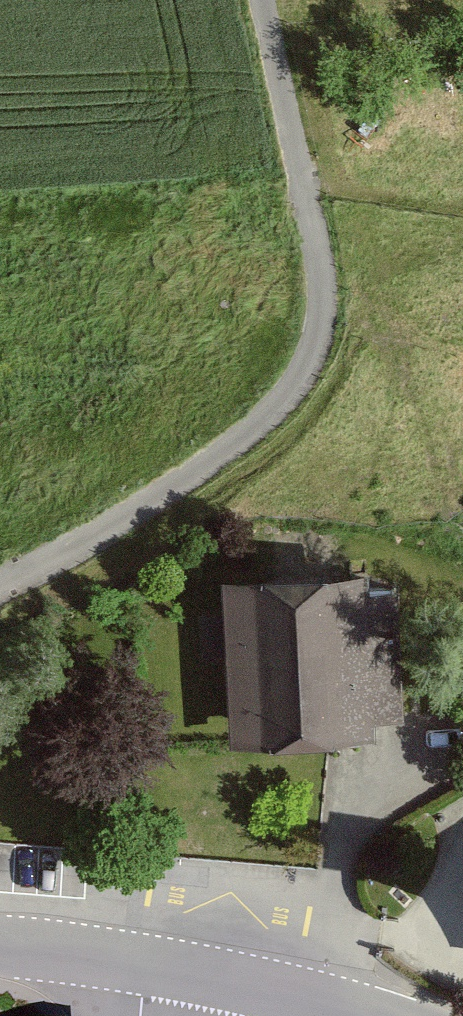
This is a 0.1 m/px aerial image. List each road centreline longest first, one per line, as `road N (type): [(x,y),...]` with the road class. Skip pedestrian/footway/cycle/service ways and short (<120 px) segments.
road 1 (residential): [(0,585),(203,470),(265,420),(311,355)]
road 2 (unclassified): [(311,355),(324,279),(263,0)]
road 3 (tertiary): [(370,1015),(150,967)]
road 4 (tertiary): [(150,967),(0,948)]

